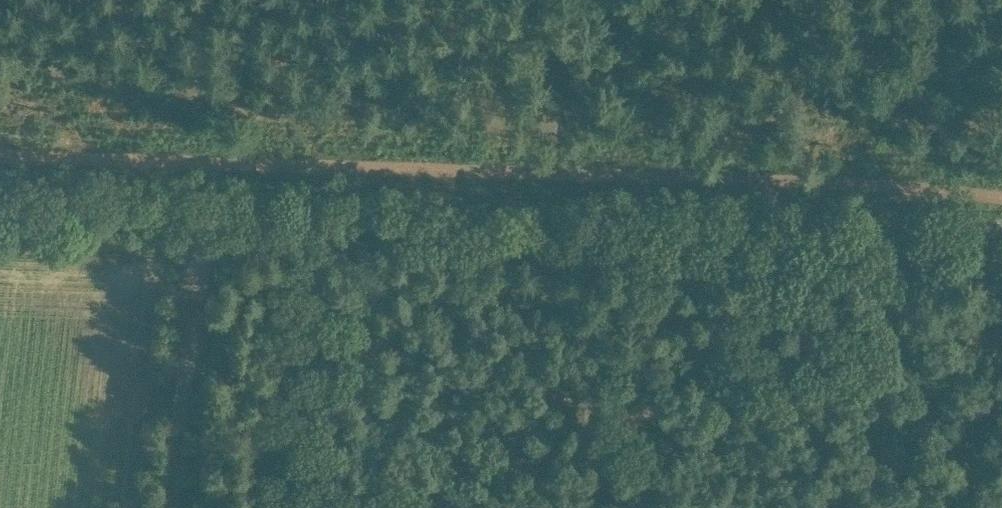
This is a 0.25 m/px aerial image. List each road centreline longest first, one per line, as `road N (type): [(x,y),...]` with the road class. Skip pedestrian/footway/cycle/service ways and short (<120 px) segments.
road 1 (secondary): [(1001,228),(0,199)]
road 2 (track): [(213,205),(199,237),(172,507)]
road 3 (track): [(519,215),(518,190),(479,126),(435,0)]
road 4 (track): [(199,242),(0,236)]

